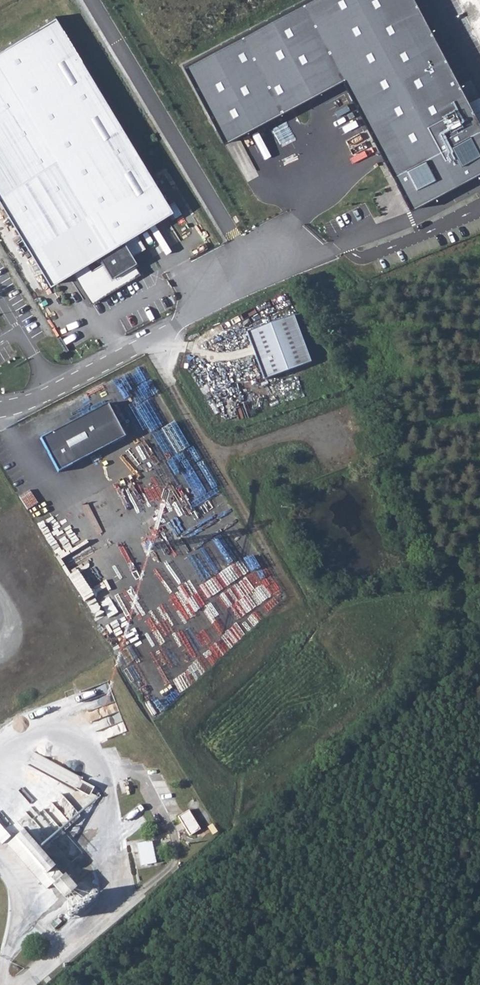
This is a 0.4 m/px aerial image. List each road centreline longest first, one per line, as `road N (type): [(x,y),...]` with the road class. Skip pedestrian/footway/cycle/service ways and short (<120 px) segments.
road 1 (unclassified): [(152,341),(294,605)]
road 2 (unclassified): [(0,409),(152,341)]
road 3 (unclassified): [(152,341),(233,249)]

